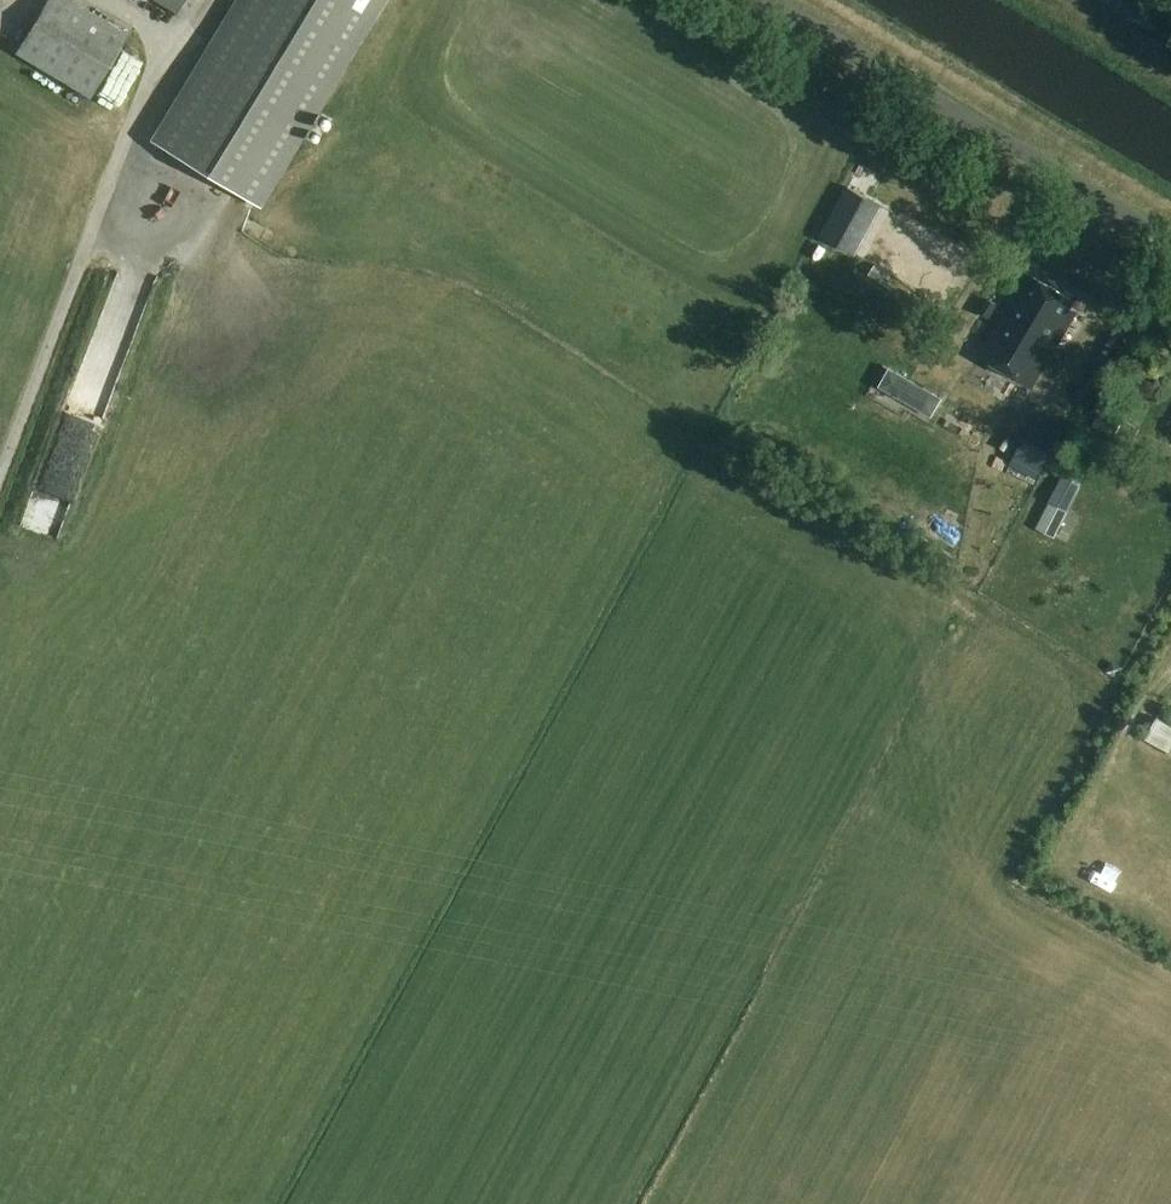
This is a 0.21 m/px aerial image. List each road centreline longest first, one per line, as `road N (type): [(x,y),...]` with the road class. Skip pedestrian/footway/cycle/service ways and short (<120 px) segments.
road 1 (unclassified): [(1170,240),(775,0)]

